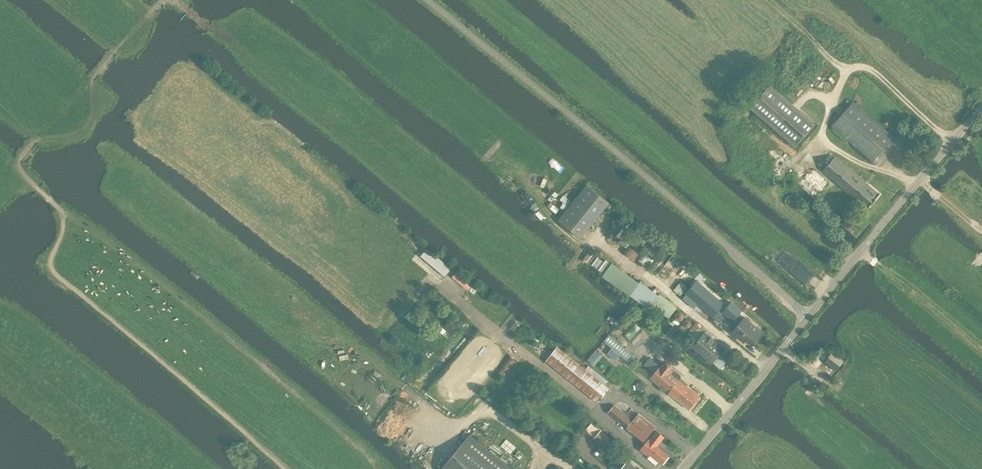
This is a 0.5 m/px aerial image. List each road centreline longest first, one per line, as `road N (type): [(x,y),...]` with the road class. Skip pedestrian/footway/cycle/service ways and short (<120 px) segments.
road 1 (unclassified): [(981,108),(809,316)]
road 2 (track): [(769,0),(841,68),(867,65),(952,142)]
road 3 (unclassified): [(683,468),(809,316)]
road 4 (track): [(971,344),(864,248)]

